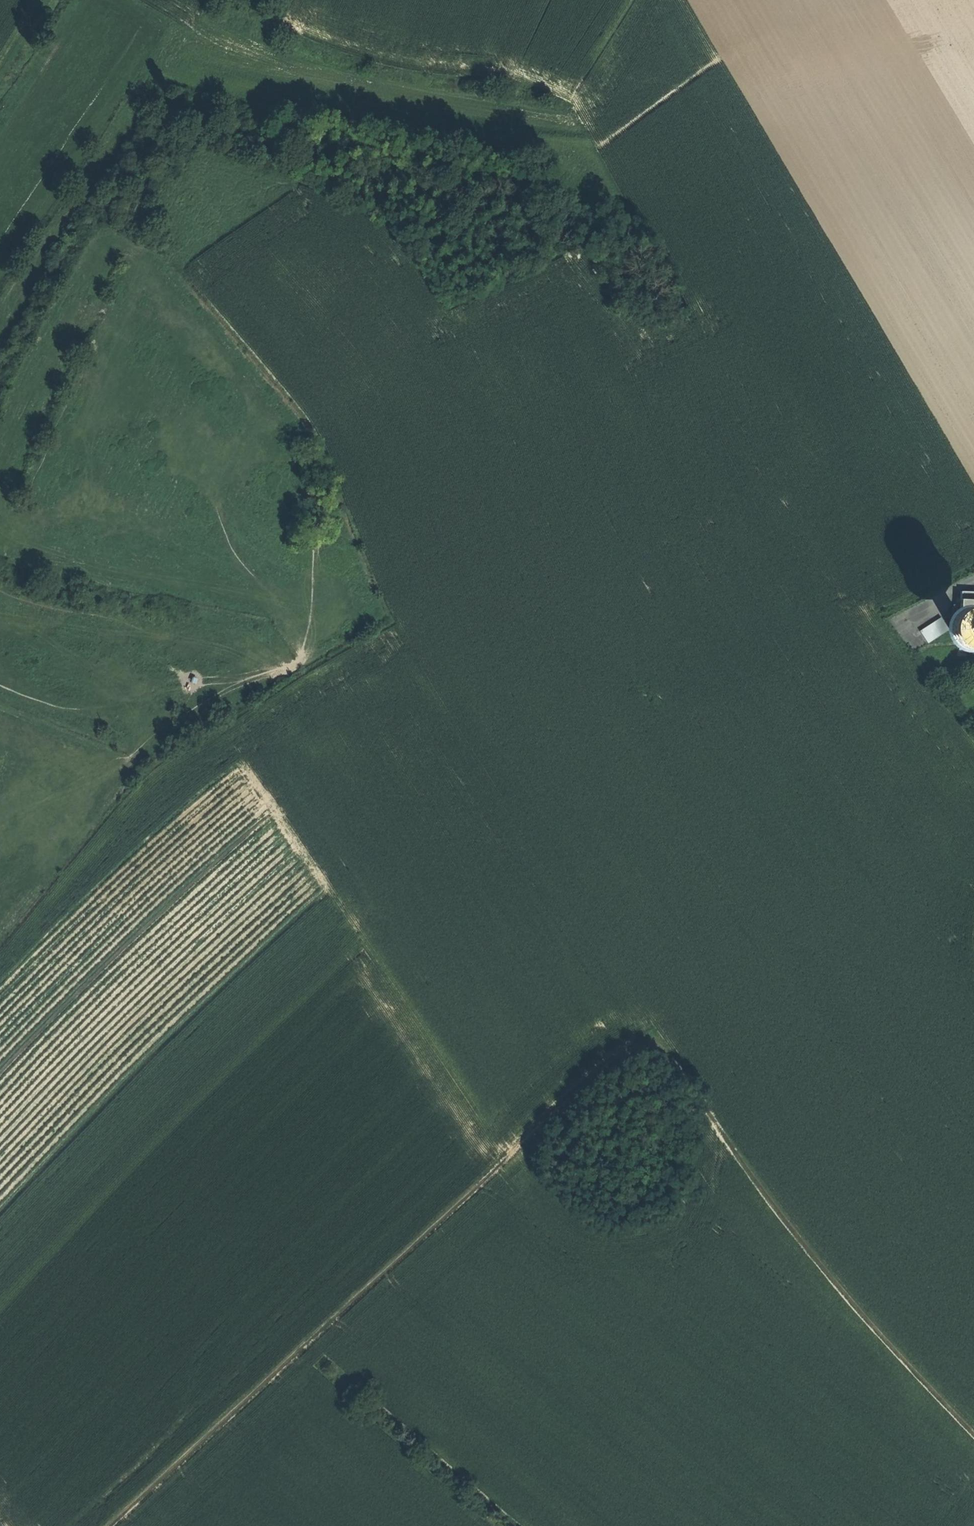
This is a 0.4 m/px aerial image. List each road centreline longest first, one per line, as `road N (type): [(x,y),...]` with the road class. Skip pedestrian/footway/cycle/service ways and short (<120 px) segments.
road 1 (track): [(108,1525),(628,1043),(665,1056),(792,1232),(973,1434)]

